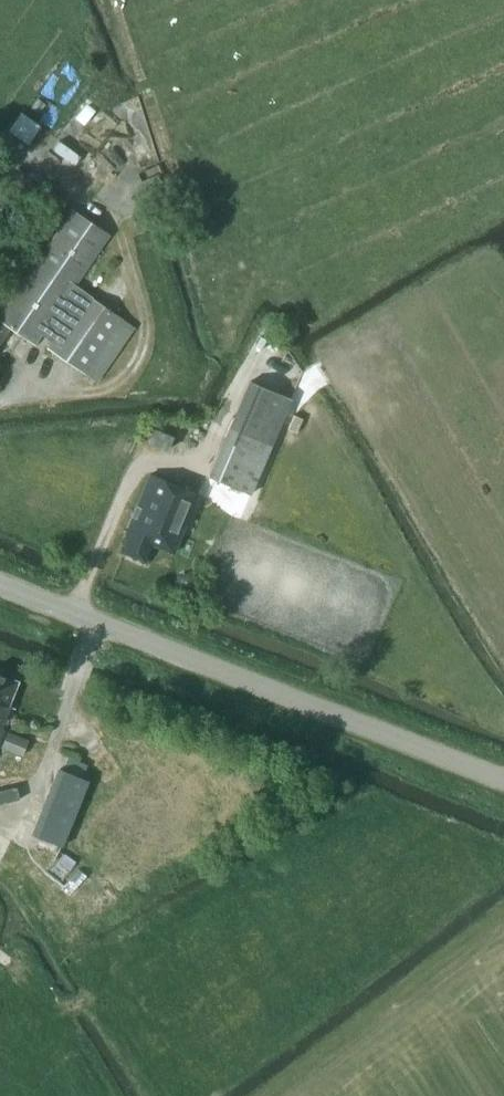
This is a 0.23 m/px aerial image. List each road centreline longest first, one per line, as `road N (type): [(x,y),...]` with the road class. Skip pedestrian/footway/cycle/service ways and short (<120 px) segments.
road 1 (unclassified): [(503,779),(0,583)]

